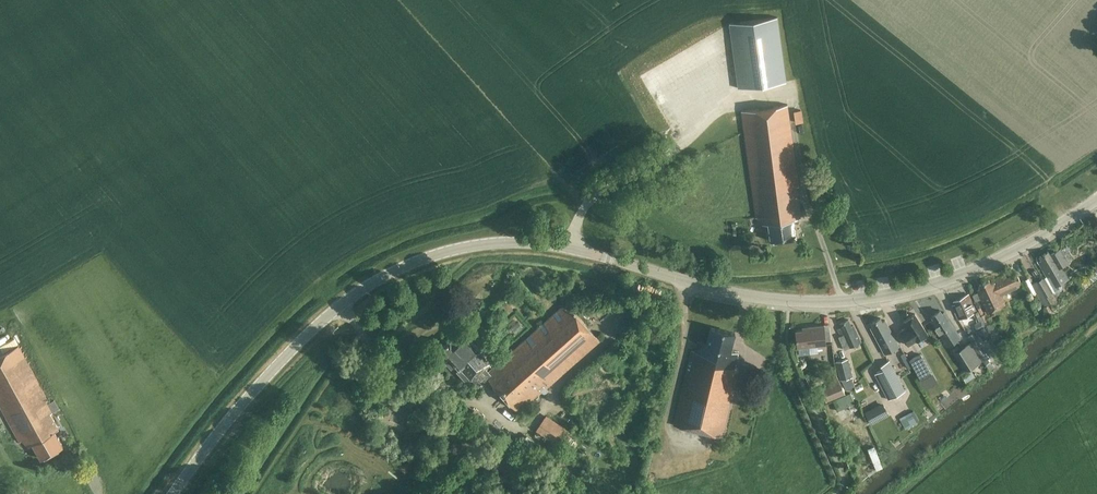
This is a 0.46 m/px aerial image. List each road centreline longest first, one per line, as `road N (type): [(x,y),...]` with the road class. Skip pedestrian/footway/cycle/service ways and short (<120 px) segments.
road 1 (tertiary): [(171,493),(260,384),(337,307),(375,281),(448,251),(568,248),(745,296),(847,302),(962,277),(1096,202)]

